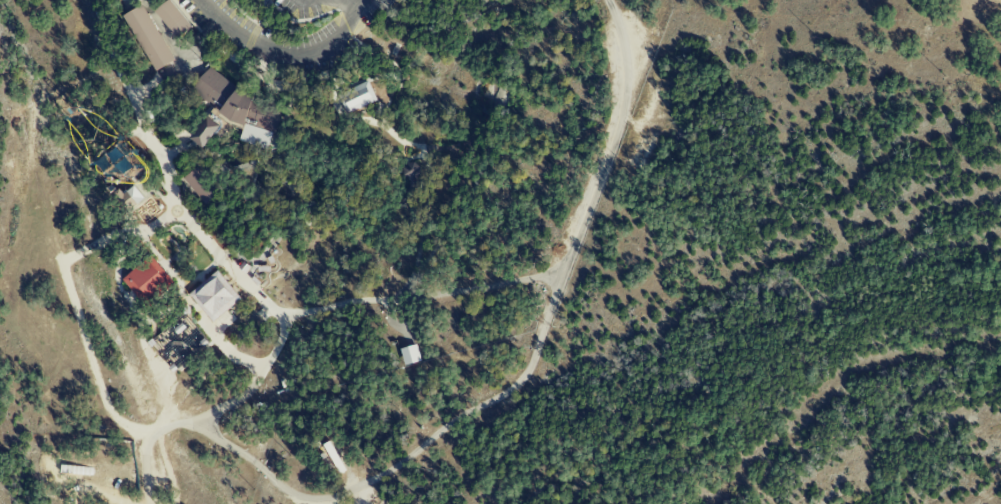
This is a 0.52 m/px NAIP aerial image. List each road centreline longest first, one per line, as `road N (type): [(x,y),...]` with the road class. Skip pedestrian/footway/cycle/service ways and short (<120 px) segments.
road 1 (track): [(604,0),(625,77),(619,117),(527,367),(509,387),(461,410),(355,488),(324,495),(292,493),(191,420),(168,423),(147,440),(143,456),(148,503)]
road 2 (track): [(198,424),(245,394),(279,341),(281,320),(176,211),(162,159),(146,138)]
road 3 (track): [(560,278),(281,320)]

